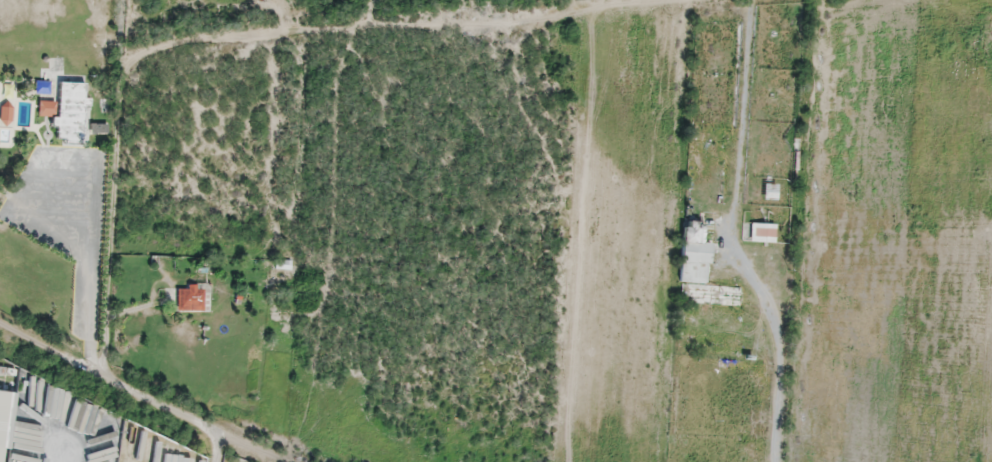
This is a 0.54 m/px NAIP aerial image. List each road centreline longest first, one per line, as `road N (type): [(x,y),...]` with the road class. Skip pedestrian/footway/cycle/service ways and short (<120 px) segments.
road 1 (residential): [(693,0),(167,46),(136,57),(125,65),(116,106),(98,380)]
road 2 (residential): [(778,461),(775,337),(728,232),(749,0)]
road 3 (residential): [(0,333),(289,461)]

